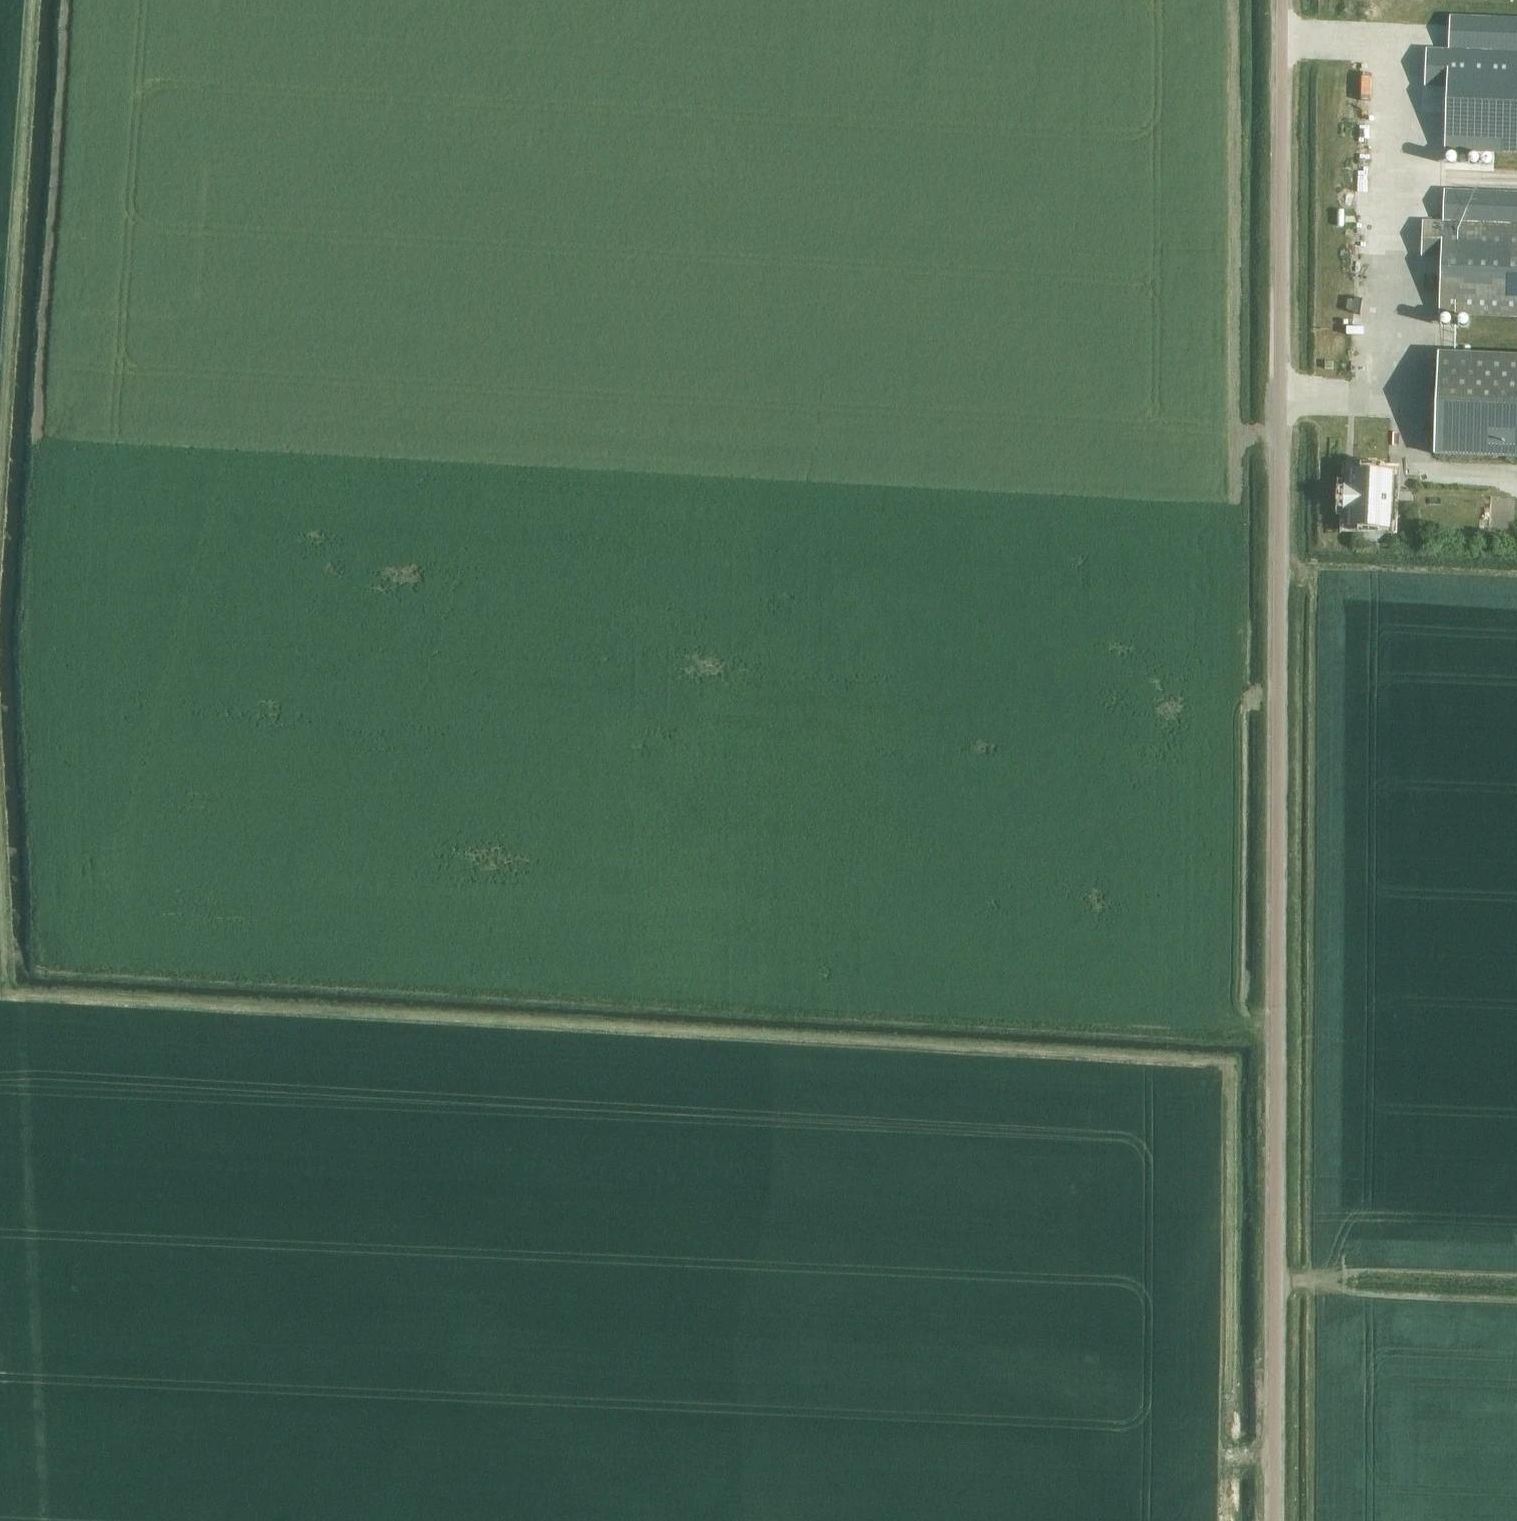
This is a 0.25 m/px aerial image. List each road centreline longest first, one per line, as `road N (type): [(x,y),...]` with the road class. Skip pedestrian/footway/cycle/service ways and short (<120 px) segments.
road 1 (unclassified): [(1278,1520),(1289,0)]

